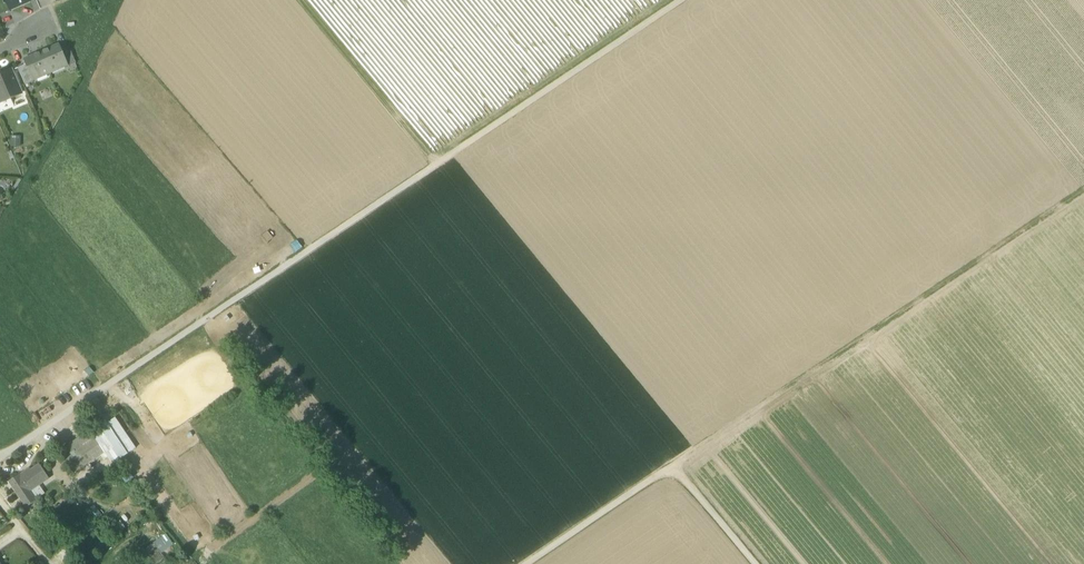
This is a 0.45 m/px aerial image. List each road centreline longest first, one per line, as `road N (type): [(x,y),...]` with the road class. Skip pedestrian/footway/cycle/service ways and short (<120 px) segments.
road 1 (track): [(681,0),(0,457)]
road 2 (track): [(1083,188),(672,465)]
road 3 (track): [(298,0),(435,165)]
road 4 (track): [(523,563),(672,465)]
road 5 (track): [(672,465),(755,563)]

